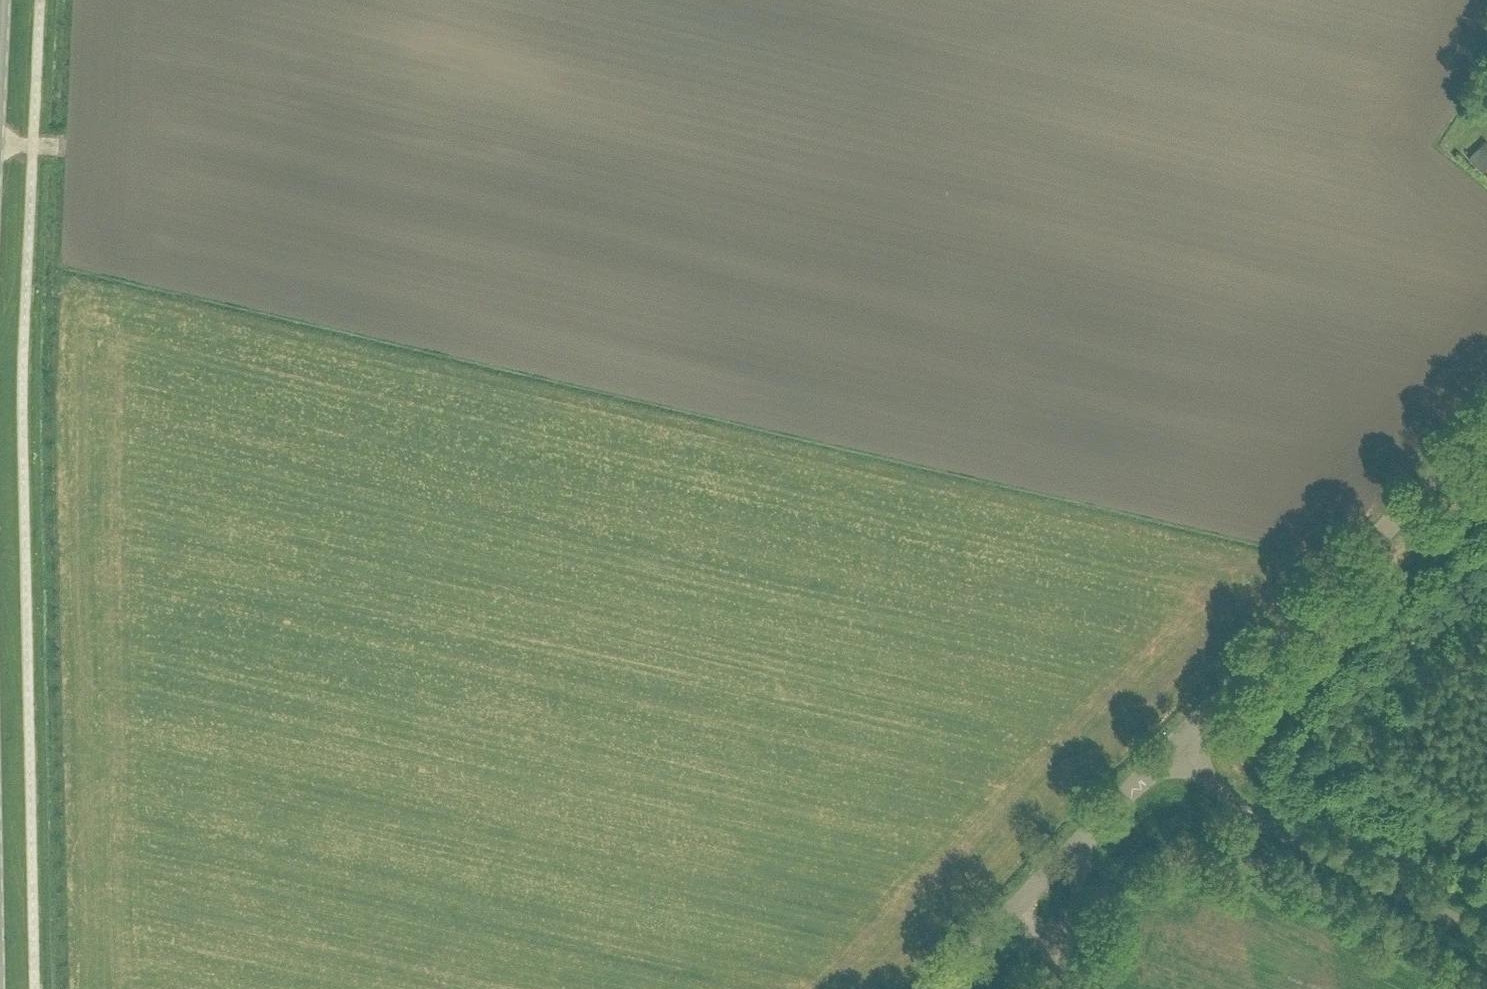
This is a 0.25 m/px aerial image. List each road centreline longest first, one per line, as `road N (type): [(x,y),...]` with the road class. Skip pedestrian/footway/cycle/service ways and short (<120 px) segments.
road 1 (tertiary): [(1174,743),(1486,424)]
road 2 (unclassified): [(1486,933),(1318,854),(1232,801),(1174,743)]
road 3 (tertiary): [(1001,919),(1088,829)]
road 4 (unclassified): [(1061,950),(1088,829)]
road 5 (tertiary): [(1088,829),(1174,743)]

